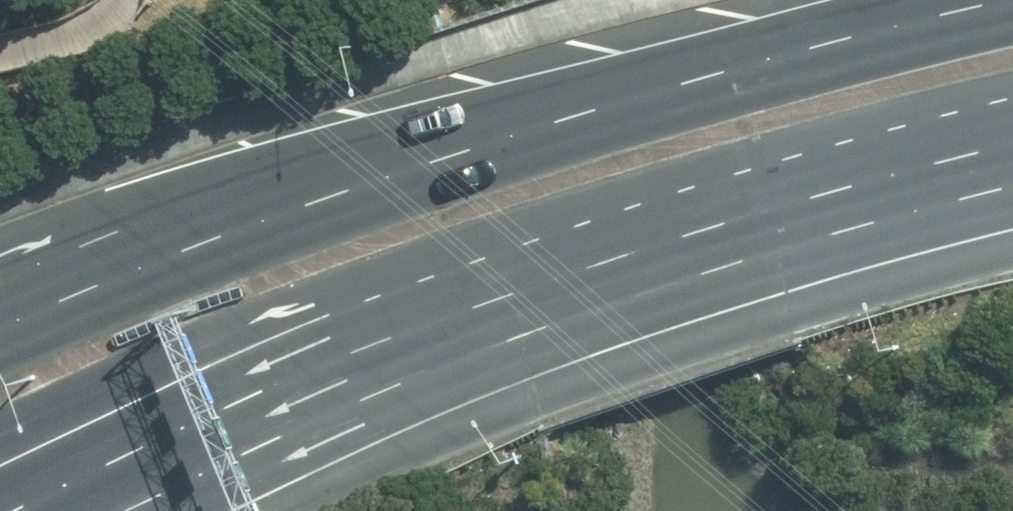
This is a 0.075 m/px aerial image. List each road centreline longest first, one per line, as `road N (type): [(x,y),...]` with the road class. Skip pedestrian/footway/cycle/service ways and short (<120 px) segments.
road 1 (primary): [(0,327),(183,246),(461,147),(1012,1)]
road 2 (primary): [(1012,175),(829,221),(501,330),(63,510)]

